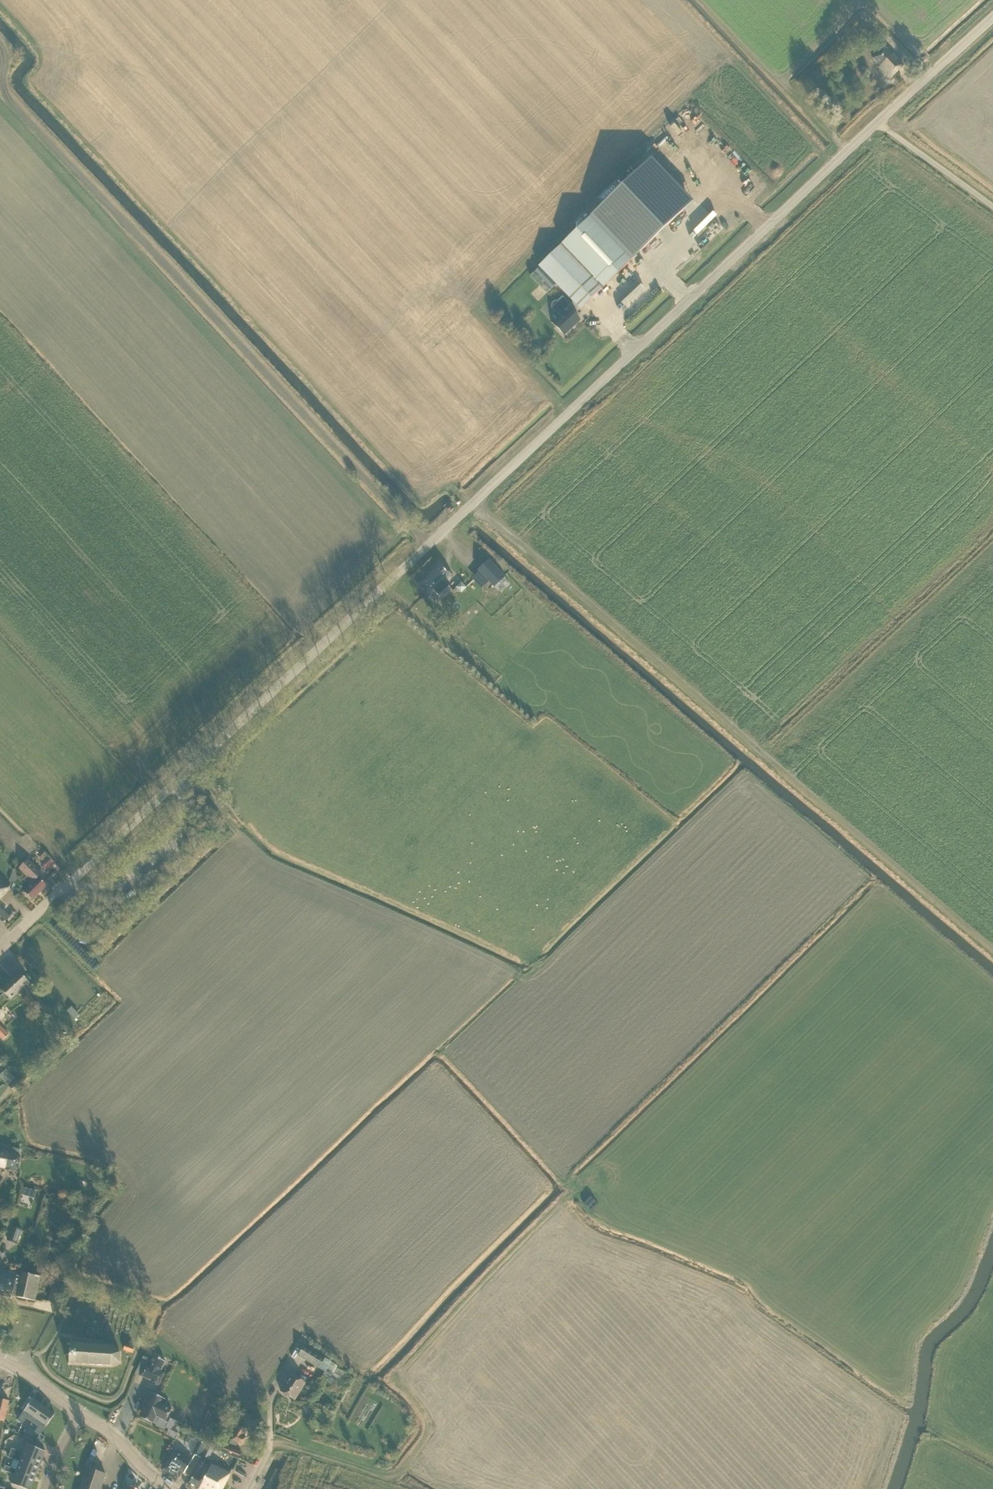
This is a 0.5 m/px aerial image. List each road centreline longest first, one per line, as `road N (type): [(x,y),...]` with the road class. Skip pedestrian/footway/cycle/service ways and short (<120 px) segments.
road 1 (unclassified): [(0,952),(992,17)]
road 2 (track): [(430,545),(11,102),(0,50)]

